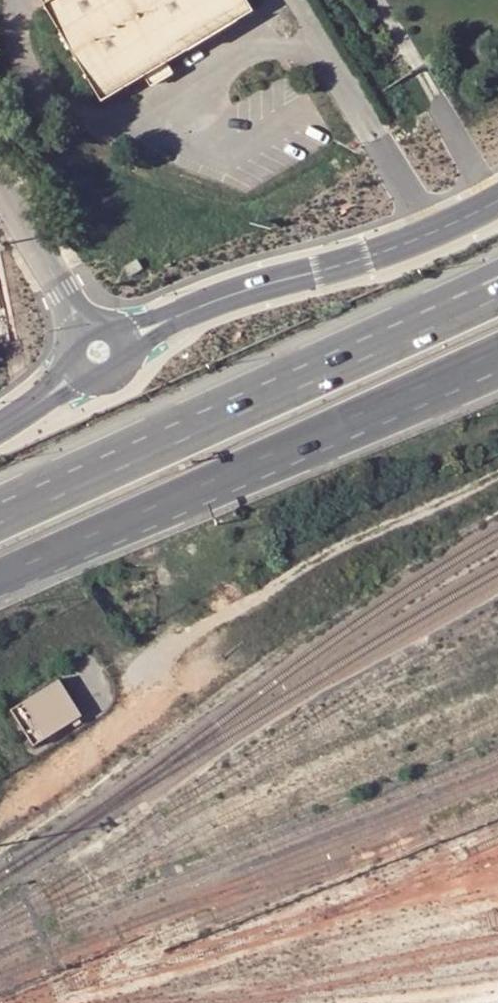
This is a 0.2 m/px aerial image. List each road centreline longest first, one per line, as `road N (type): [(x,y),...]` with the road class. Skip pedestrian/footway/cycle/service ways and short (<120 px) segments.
road 1 (trunk): [(0,577),(423,391)]
road 2 (tertiary): [(497,196),(371,257),(162,323)]
road 3 (trunk): [(292,380),(0,510)]
road 4 (trunk): [(497,269),(292,380)]
road 5 (trunk): [(497,294),(292,380)]

